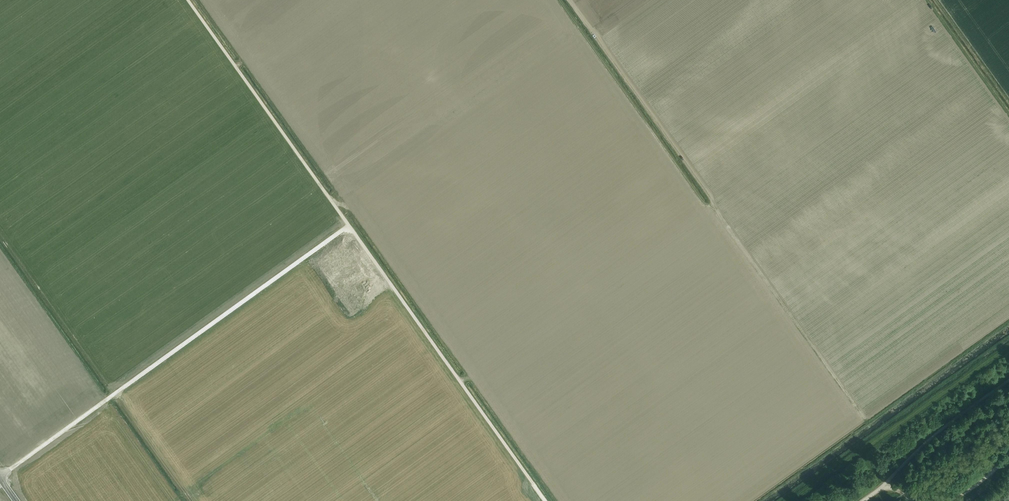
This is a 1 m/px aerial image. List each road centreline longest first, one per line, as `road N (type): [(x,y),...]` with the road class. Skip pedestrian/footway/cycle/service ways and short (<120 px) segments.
road 1 (track): [(863,500),(1008,382)]

